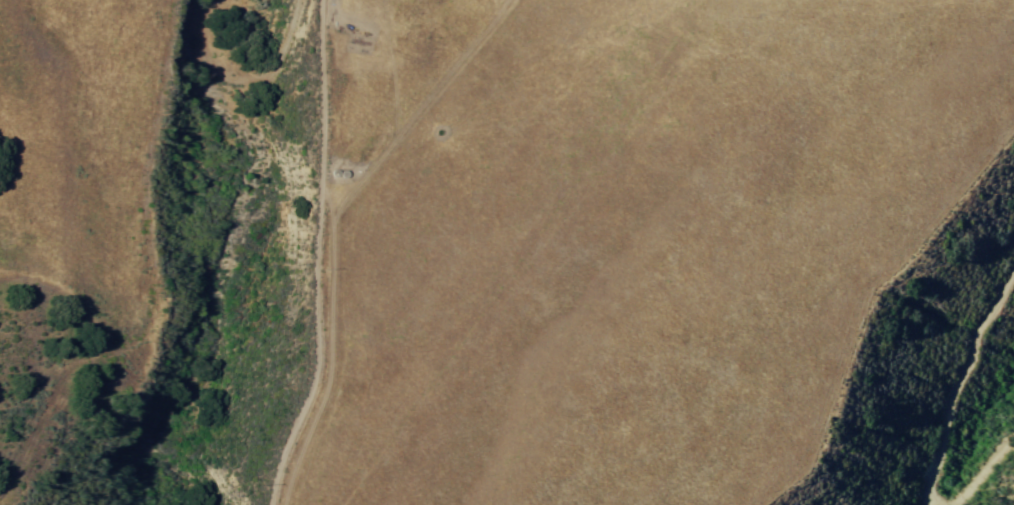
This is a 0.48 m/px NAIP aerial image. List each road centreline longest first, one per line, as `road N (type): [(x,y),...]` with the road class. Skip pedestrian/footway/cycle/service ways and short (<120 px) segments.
road 1 (track): [(312,389),(400,361),(512,286),(708,0)]
road 2 (track): [(281,504),(312,414),(319,0)]
road 3 (track): [(913,504),(1013,255)]

